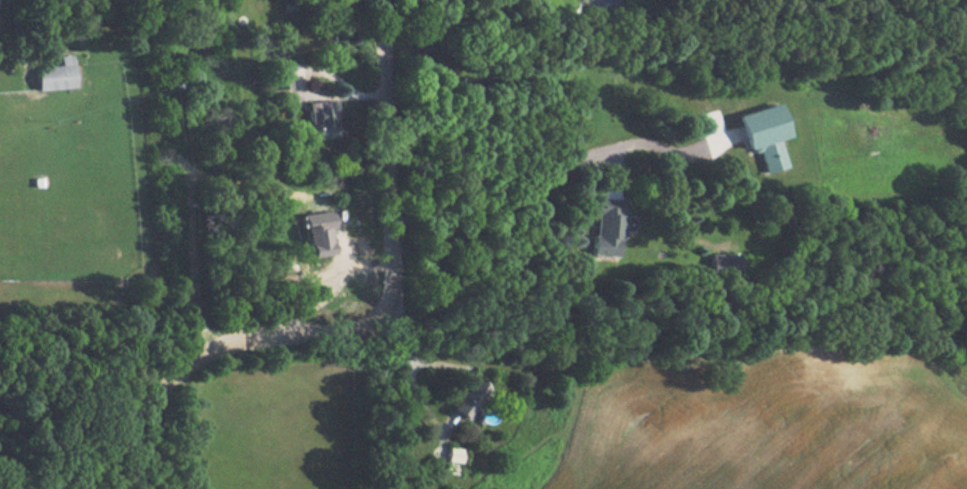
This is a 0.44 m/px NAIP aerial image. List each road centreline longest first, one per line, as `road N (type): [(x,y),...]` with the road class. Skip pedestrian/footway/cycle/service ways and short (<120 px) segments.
road 1 (residential): [(72,488),(123,420),(215,345),(247,336),(384,331),(391,309),(382,0)]

